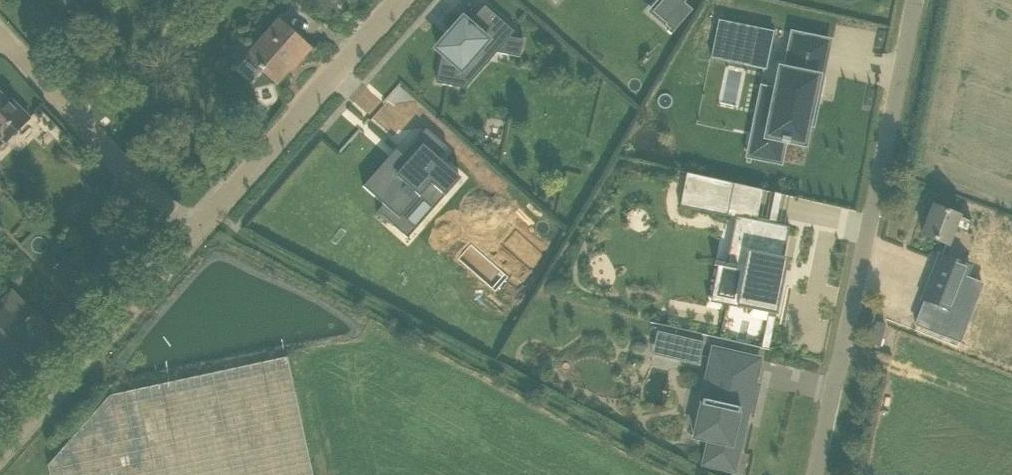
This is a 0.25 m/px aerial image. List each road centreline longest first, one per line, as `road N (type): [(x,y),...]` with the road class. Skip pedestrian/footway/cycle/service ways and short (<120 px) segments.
road 1 (unclassified): [(814,474),(916,0)]
road 2 (unclassified): [(192,237),(402,0)]
road 3 (unclassified): [(0,454),(192,237)]
road 4 (residential): [(192,237),(0,31)]

